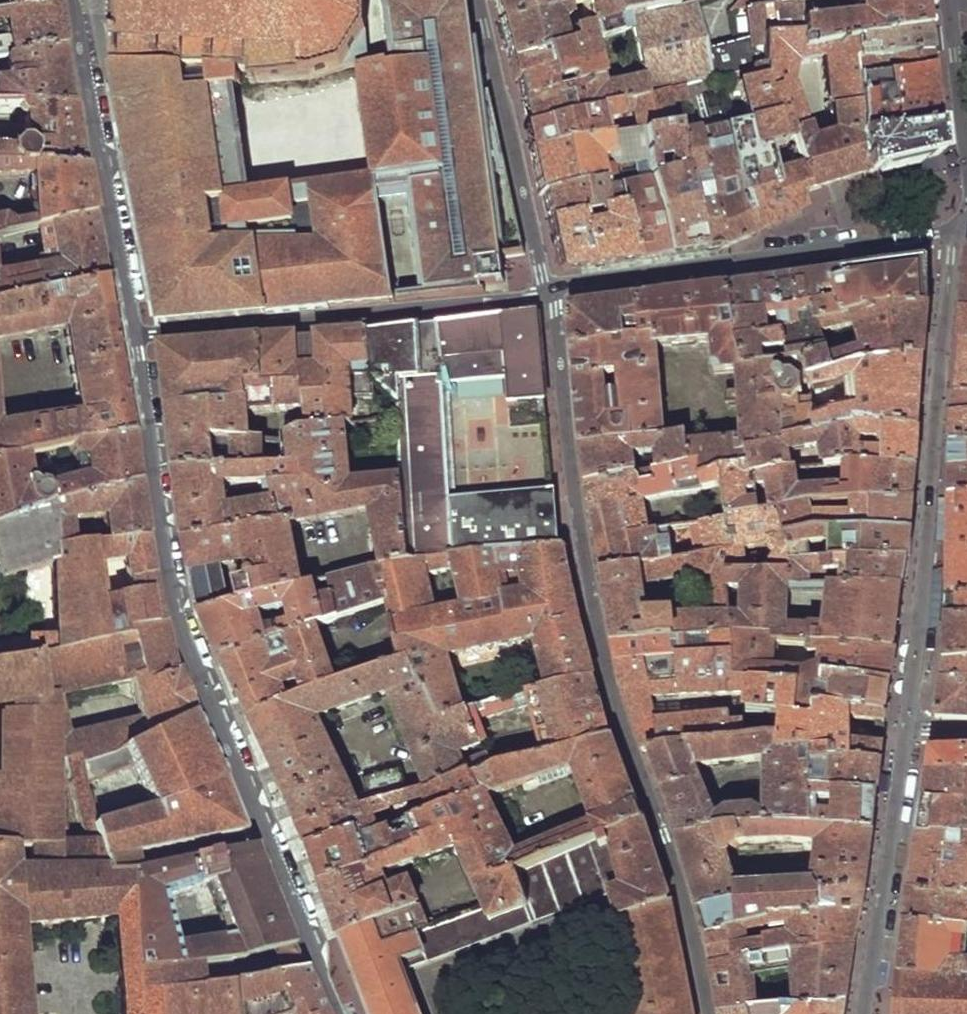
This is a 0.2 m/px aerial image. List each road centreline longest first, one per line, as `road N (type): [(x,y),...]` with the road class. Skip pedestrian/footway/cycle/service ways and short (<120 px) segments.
road 1 (residential): [(547,294),(608,675),(704,1013)]
road 2 (residential): [(138,337),(178,608),(341,1013)]
road 3 (residential): [(908,731),(952,250),(961,228)]
road 4 (residential): [(547,294),(961,228)]
road 5 (residential): [(138,337),(547,294)]
road 6 (residential): [(72,0),(138,337)]
road 7 (residential): [(547,294),(475,0)]
road 8 (residential): [(867,1013),(908,731)]
road 9 (residential): [(966,164),(948,0)]

